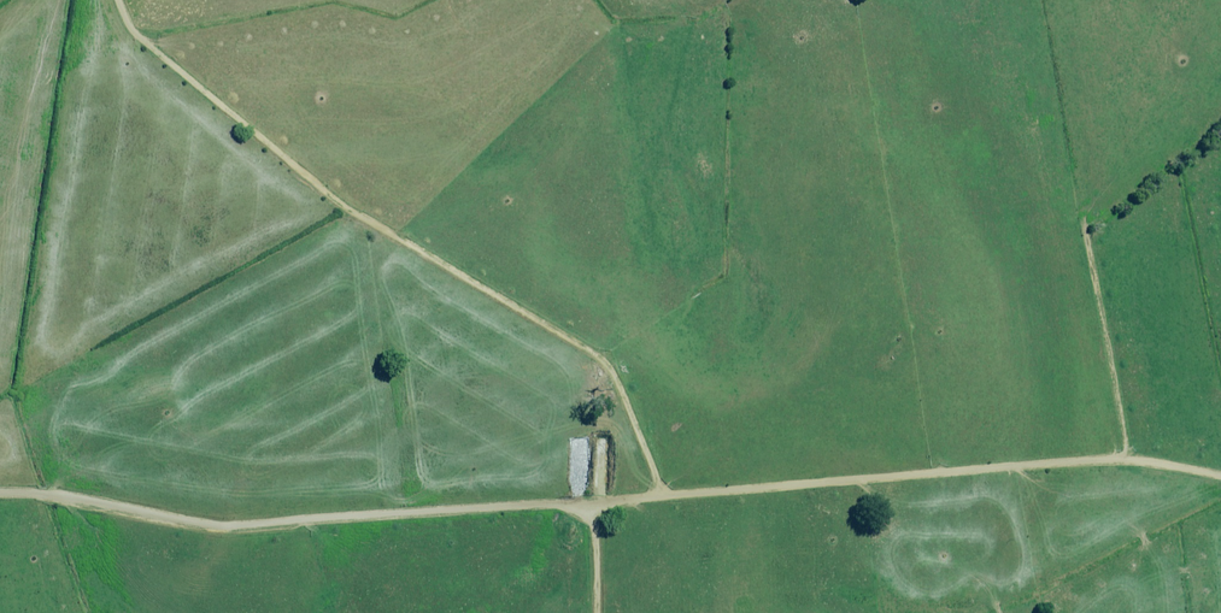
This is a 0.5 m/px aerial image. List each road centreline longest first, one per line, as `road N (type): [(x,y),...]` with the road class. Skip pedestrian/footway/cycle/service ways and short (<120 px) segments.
road 1 (track): [(665,488),(619,355),(572,319),(300,161),(125,0)]
road 2 (track): [(0,492),(55,493),(222,520),(665,488)]
road 3 (track): [(665,488),(1089,461),(1220,476)]

